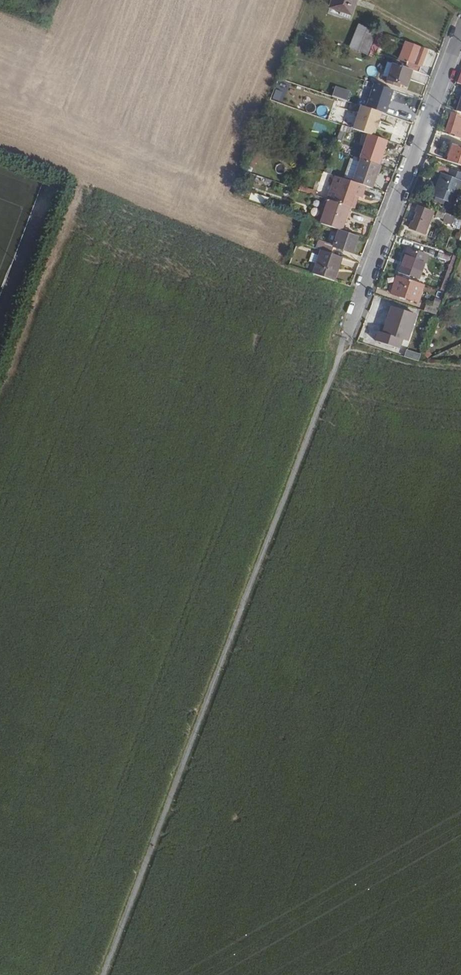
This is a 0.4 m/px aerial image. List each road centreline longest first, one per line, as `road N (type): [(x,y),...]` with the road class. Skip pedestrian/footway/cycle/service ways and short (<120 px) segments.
road 1 (residential): [(345,339),(460,40)]

